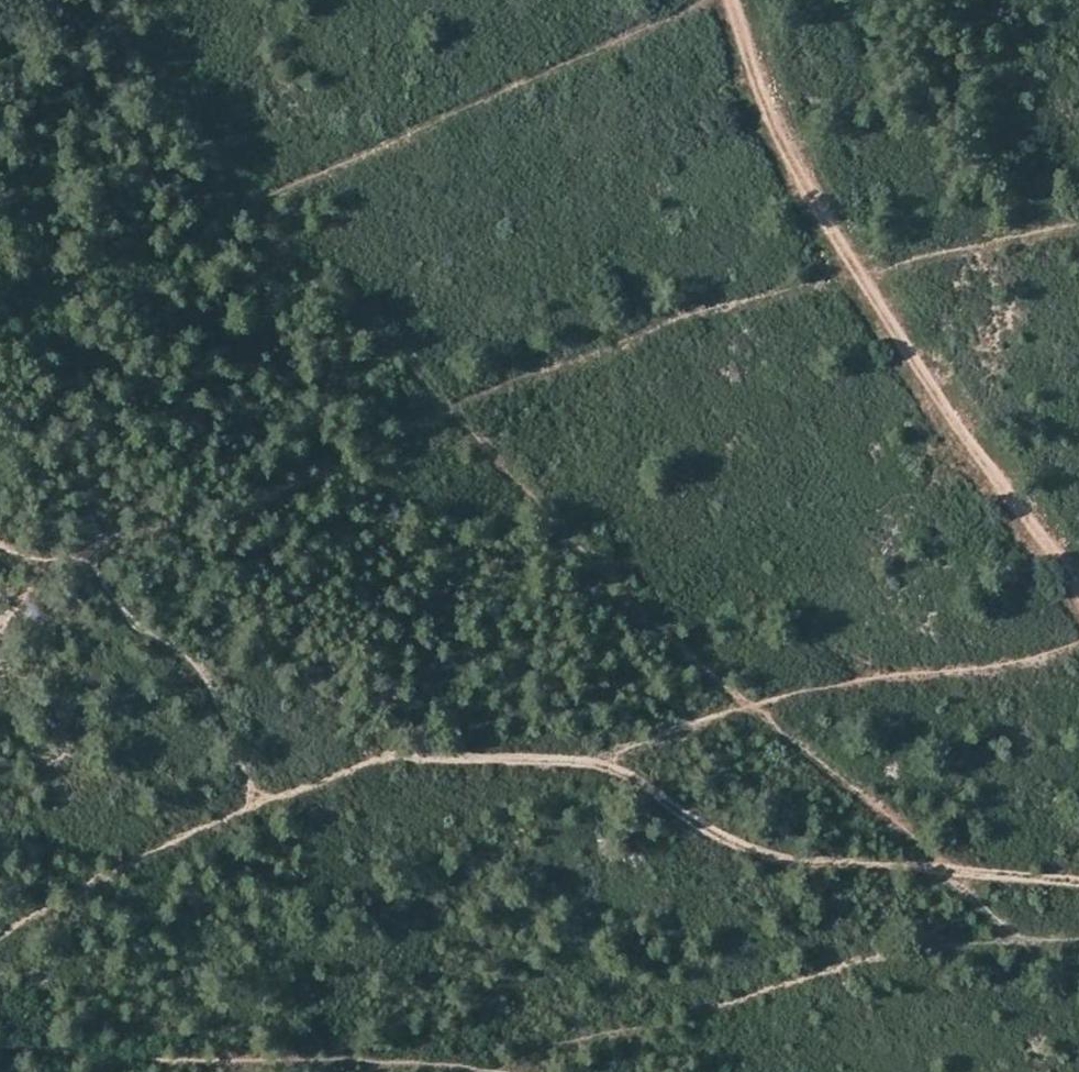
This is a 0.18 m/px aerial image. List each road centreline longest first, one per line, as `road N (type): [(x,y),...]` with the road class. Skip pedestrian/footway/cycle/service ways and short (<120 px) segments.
road 1 (track): [(731,0),(780,141),(861,282),(1078,593)]

